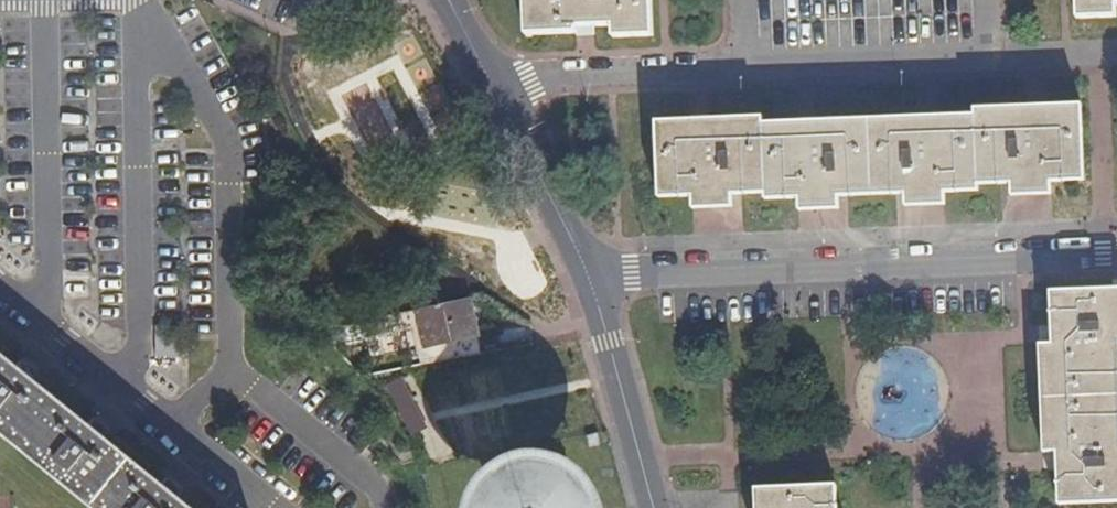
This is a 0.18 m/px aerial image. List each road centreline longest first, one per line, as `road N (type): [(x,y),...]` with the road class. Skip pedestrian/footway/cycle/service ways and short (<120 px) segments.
road 1 (residential): [(1116,257),(590,277)]
road 2 (residential): [(495,93),(532,83),(989,60)]
road 3 (residential): [(0,286),(281,507)]
road 4 (tertiary): [(590,277),(654,507)]
road 5 (tertiary): [(495,93),(590,277)]

